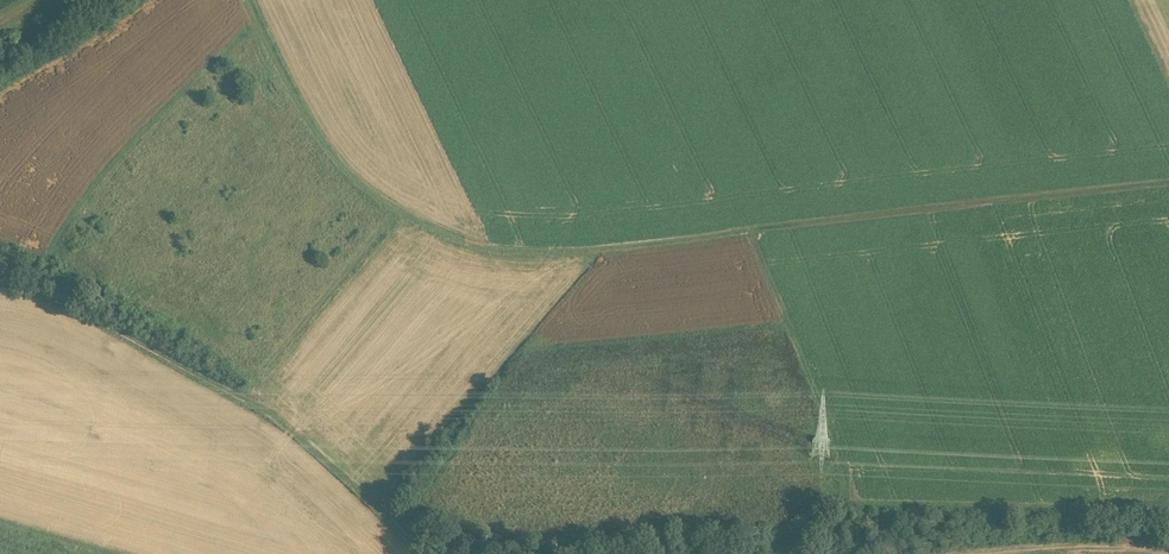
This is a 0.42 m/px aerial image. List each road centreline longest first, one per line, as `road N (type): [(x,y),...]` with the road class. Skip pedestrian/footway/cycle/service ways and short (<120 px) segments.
road 1 (track): [(248,0),(336,162),(380,202),(433,233),(546,250),(752,230)]
road 2 (track): [(1168,516),(860,505),(752,230)]
road 3 (track): [(0,283),(68,304),(260,405),(423,553)]
road 4 (track): [(1168,183),(752,230)]
road 5 (track): [(946,553),(1008,546),(1168,548)]

